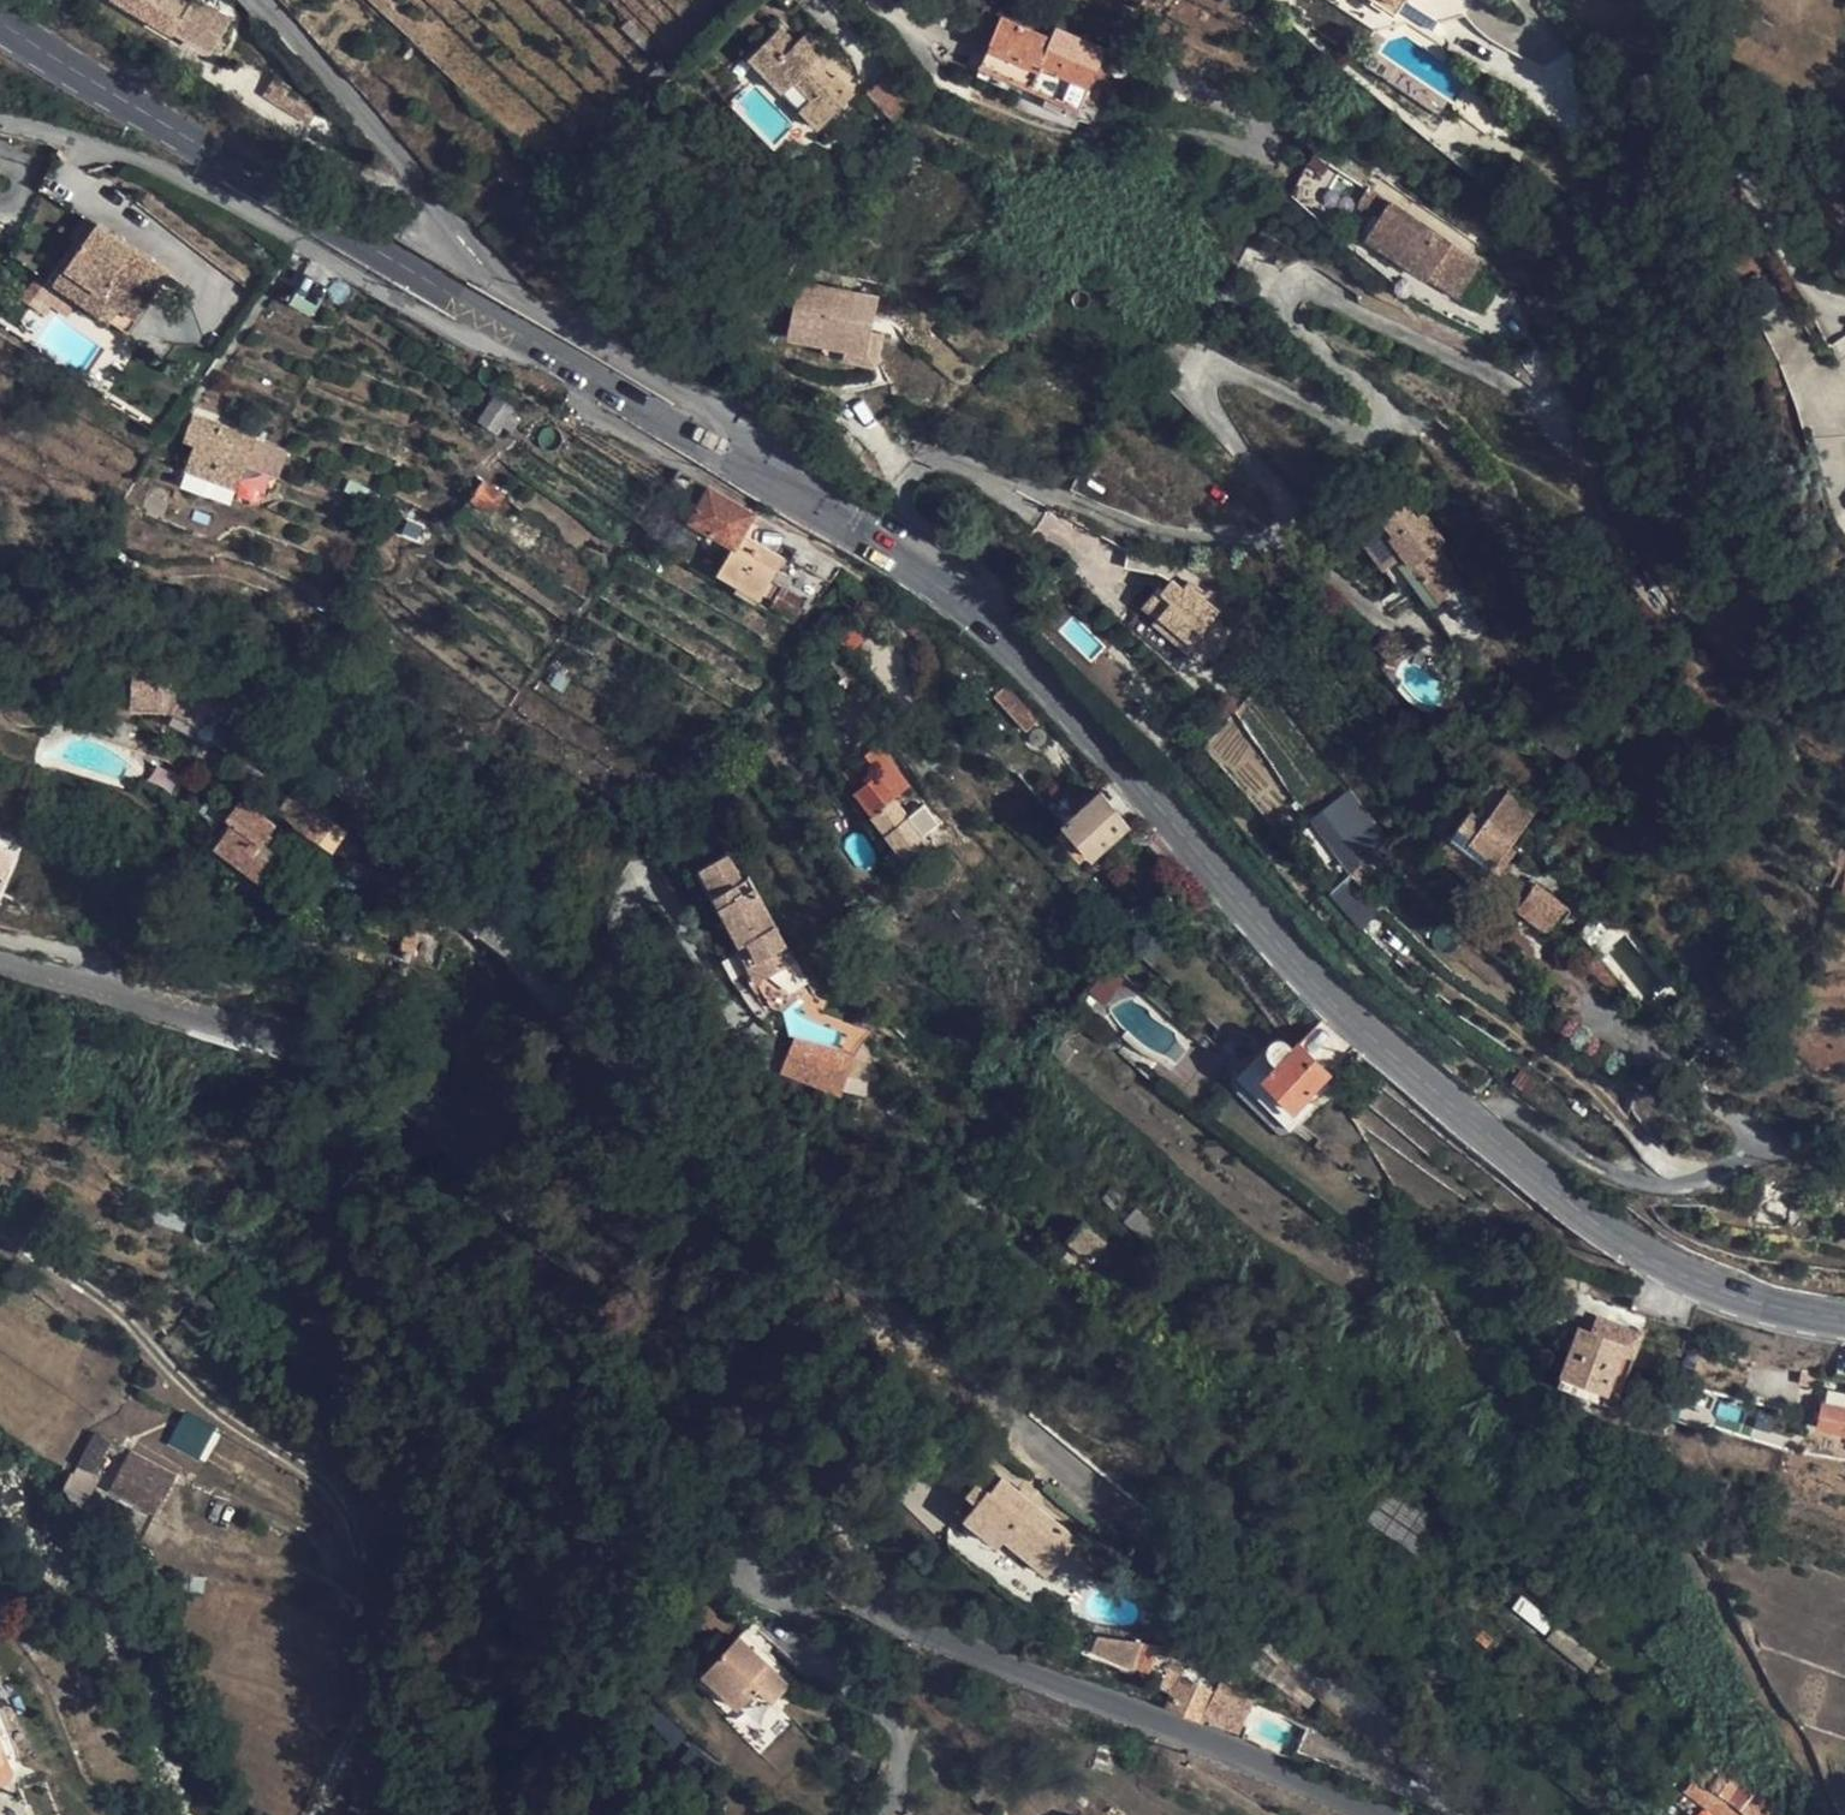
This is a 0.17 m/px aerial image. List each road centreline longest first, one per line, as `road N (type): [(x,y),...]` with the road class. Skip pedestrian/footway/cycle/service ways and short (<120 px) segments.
road 1 (unclassified): [(1374,1814),(1183,1729),(1003,1670),(819,1574),(766,1507),(692,1327),(533,1225),(423,1106),(365,1073),(93,989)]
road 2 (secondary): [(705,444),(854,530),(988,622),(1315,983),(1536,1173),(1637,1251),(1680,1272),(1762,1304),(1844,1318)]
road 3 (residential): [(1481,1814),(819,1248),(475,900)]
road 4 (track): [(0,269),(110,407),(322,708),(475,900)]
road 5 (residential): [(705,444),(715,432),(697,403),(501,283),(253,0)]
road 6 (secondary): [(0,18),(232,167),(509,328)]
road 7 (residential): [(0,124),(132,158),(215,192),(469,337),(509,328)]
road 8 (secondary): [(509,328),(705,444)]

